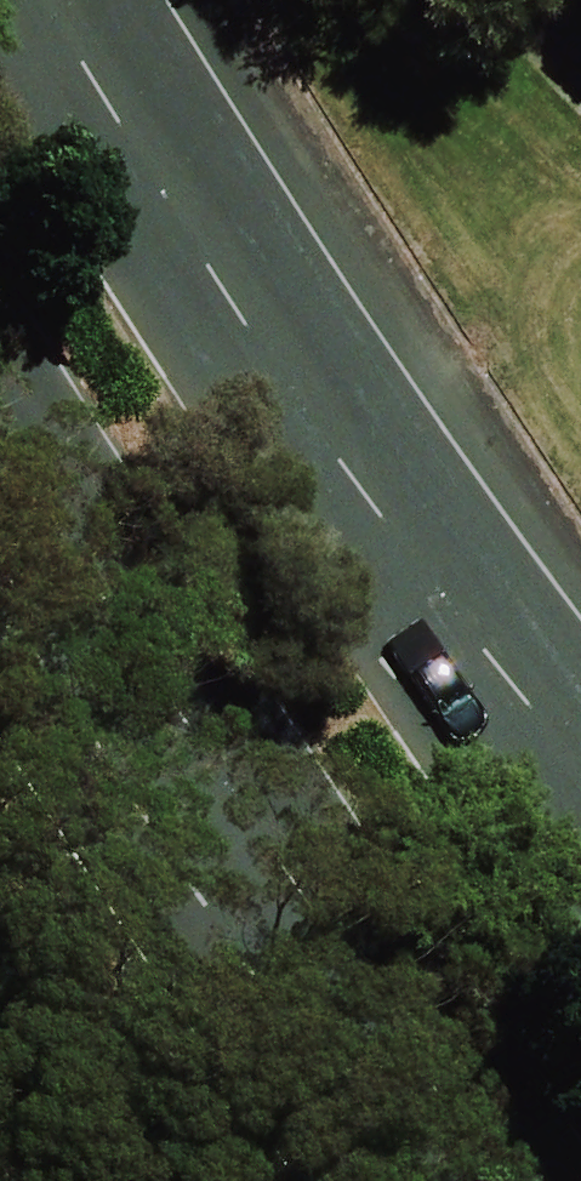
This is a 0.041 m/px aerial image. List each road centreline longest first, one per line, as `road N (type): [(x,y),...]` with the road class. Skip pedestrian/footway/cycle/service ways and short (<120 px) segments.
road 1 (primary): [(68,0),(580,761)]
road 2 (primary): [(531,1180),(0,455)]

